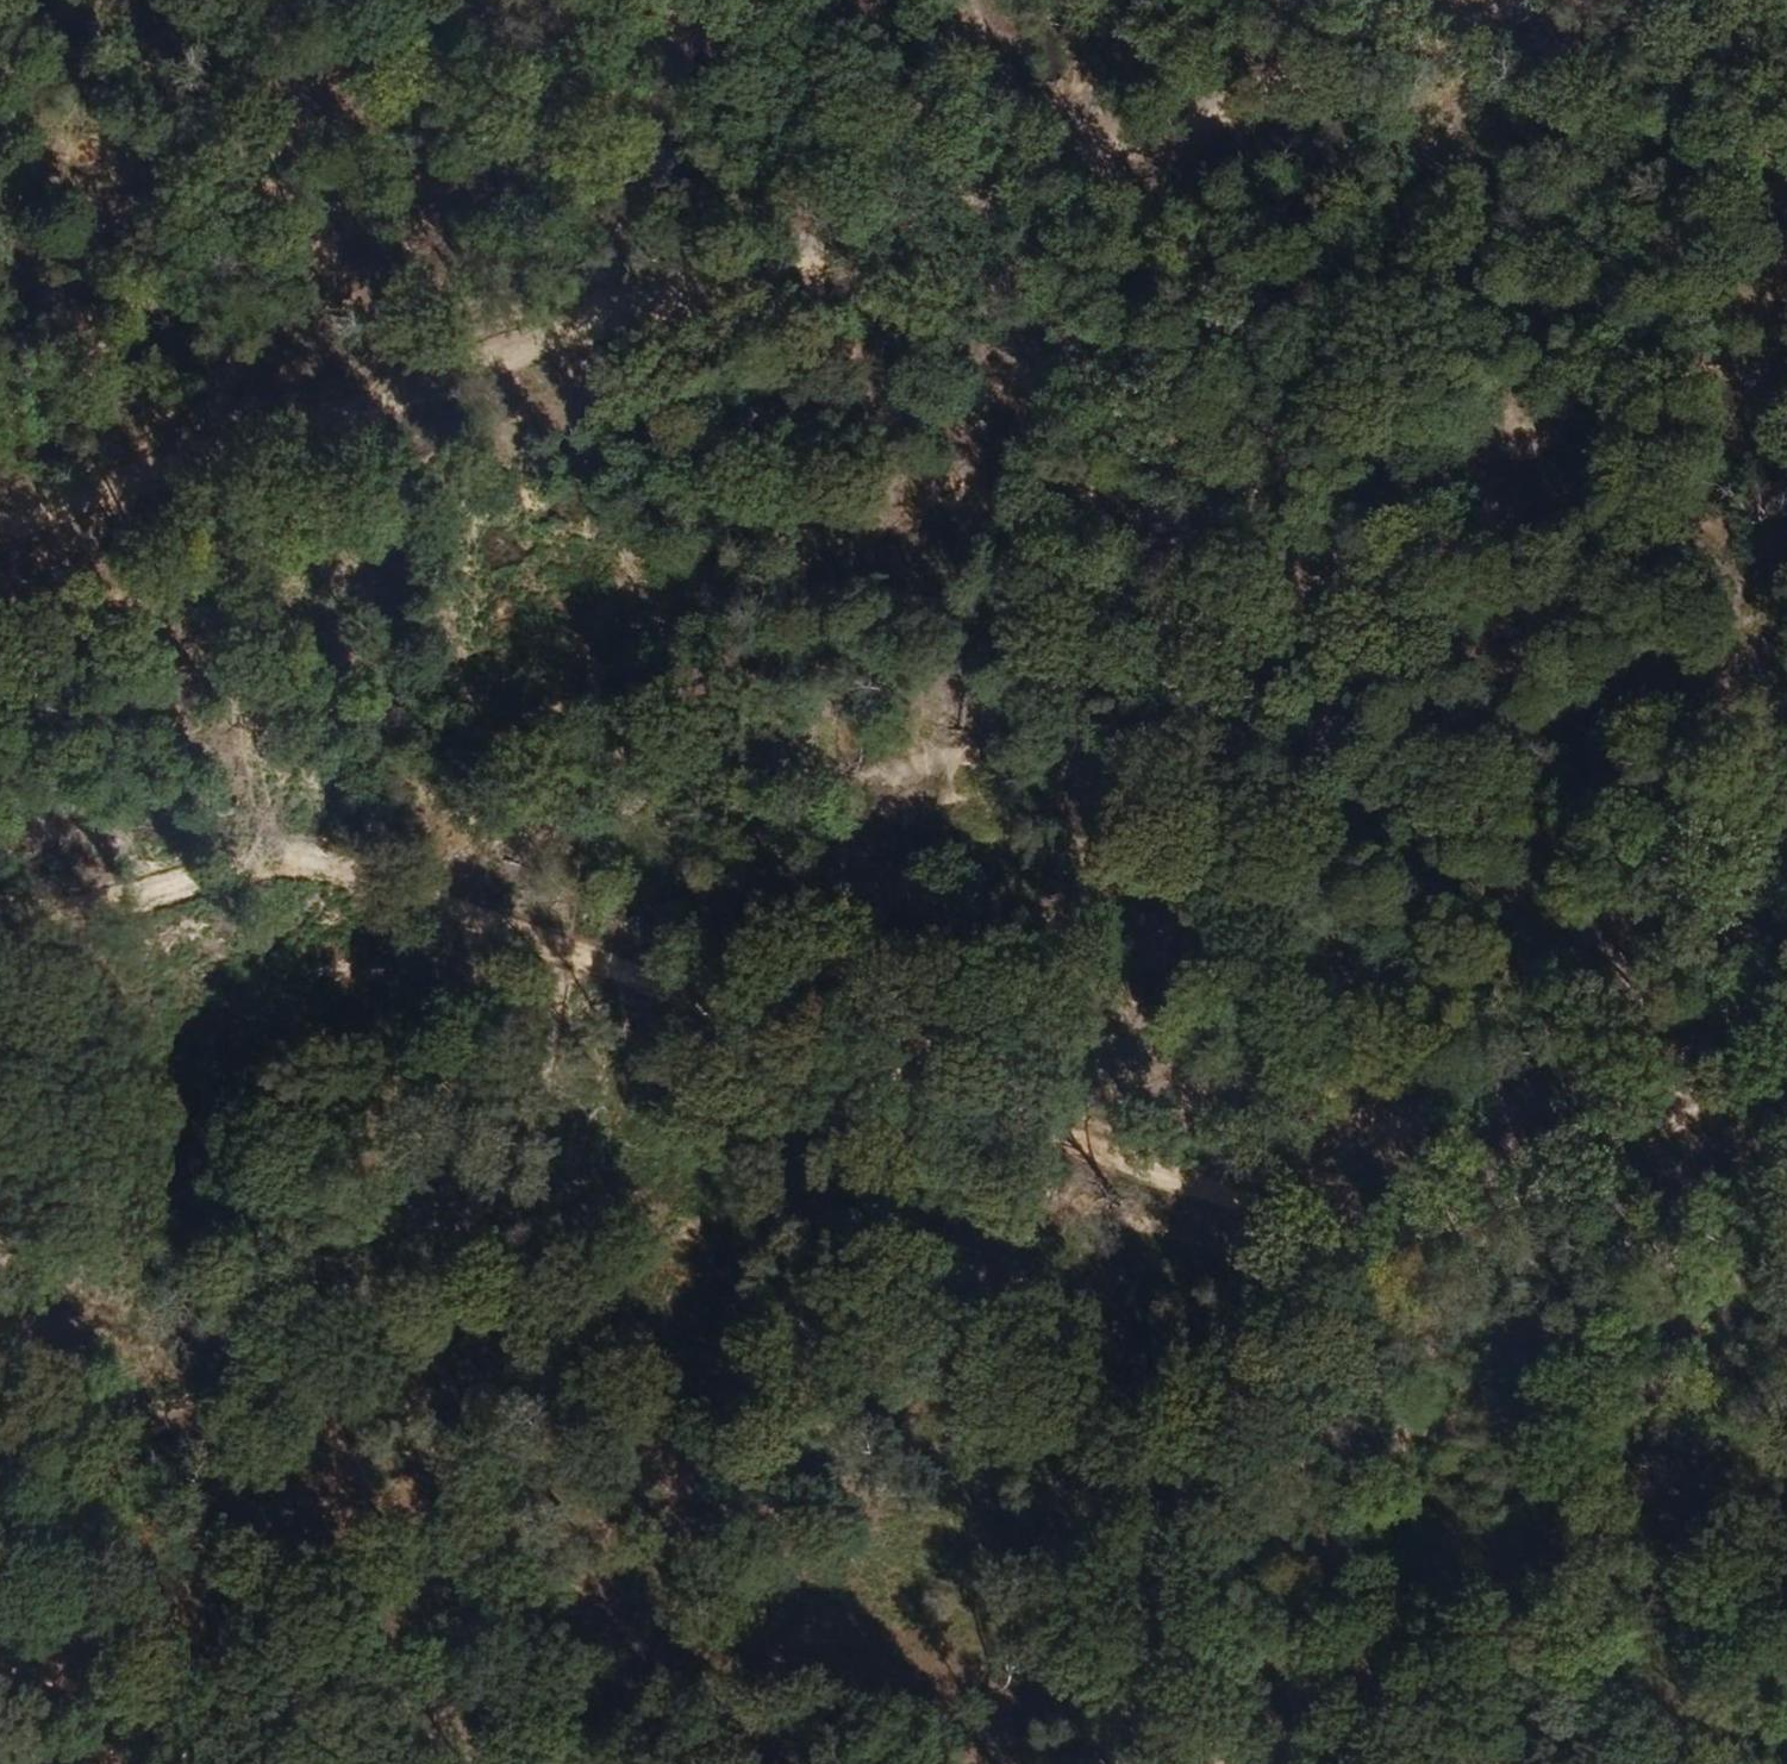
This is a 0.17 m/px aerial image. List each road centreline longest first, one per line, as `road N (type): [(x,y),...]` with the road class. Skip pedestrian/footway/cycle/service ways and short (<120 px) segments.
road 1 (track): [(0,1665),(235,1763)]

